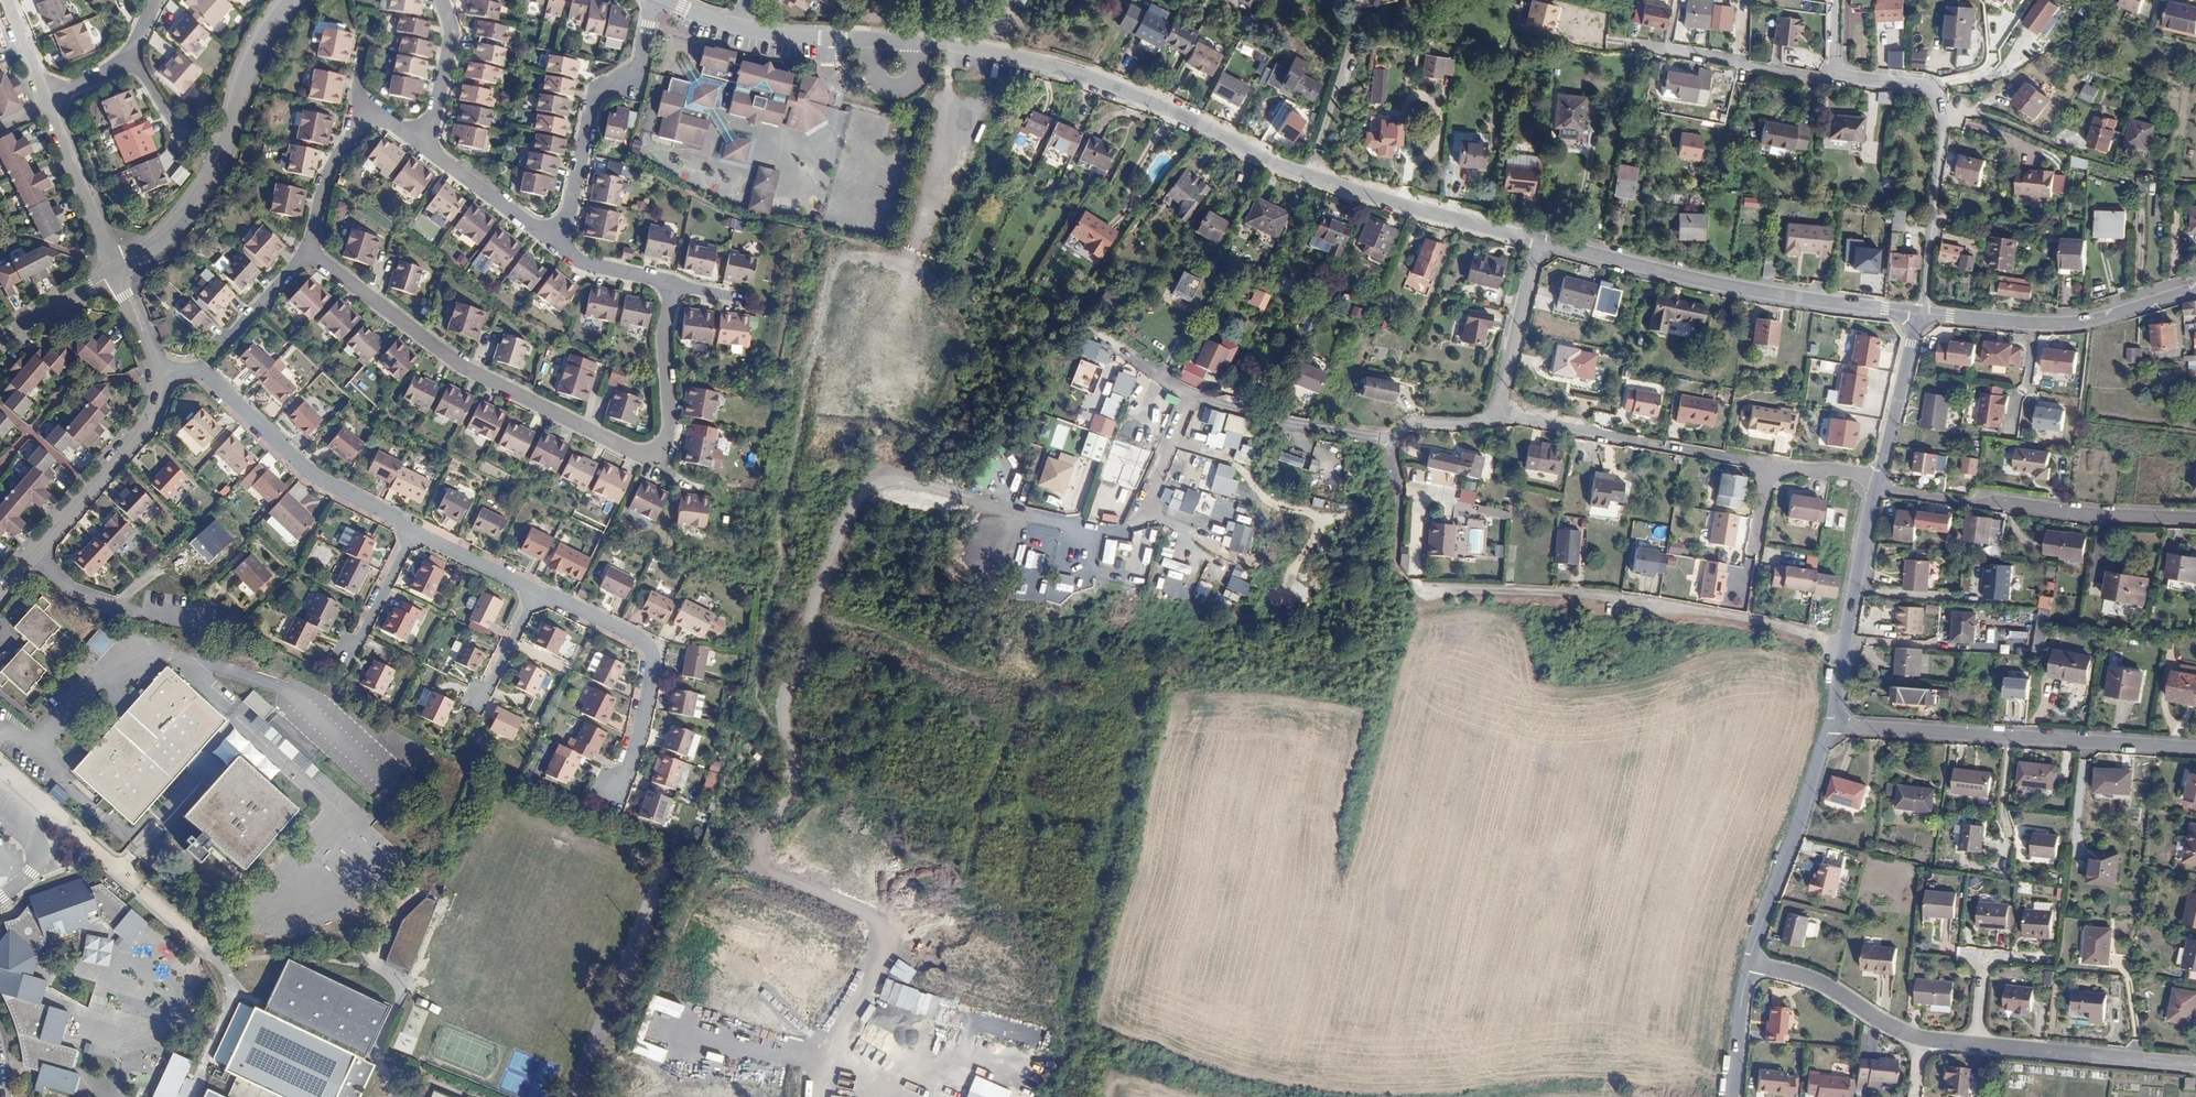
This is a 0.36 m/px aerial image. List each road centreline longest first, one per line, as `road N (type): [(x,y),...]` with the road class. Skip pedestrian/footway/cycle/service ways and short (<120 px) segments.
road 1 (residential): [(730,25),(1043,64),(1367,200),(1538,240)]
road 2 (residential): [(1845,645),(1742,618),(1619,599),(1397,589),(1400,482),(1387,439)]
road 3 (track): [(1263,1096),(1059,1034),(875,993),(711,876)]
road 4 (residential): [(673,286),(664,343),(667,439),(652,459),(434,347),(306,251)]
road 5 (residential): [(1387,439),(1191,396),(1149,507),(1120,531),(1010,515),(1009,465)]
road 6 (residential): [(1538,240),(1712,281),(1922,313)]
road 7 (residential): [(1832,725),(2195,748)]
road 8 (residential): [(112,273),(177,223),(217,168),(244,79),(294,0)]
road 9 (residential): [(157,375),(201,371),(314,475),(414,529)]
road 10 (residential): [(1767,468),(1493,411)]
road 11 (residential): [(538,590),(625,631),(651,652),(641,738),(624,777),(605,786)]
road 12 (residential): [(1922,313),(2021,323),(2089,319),(2195,288)]
road 13 (residential): [(555,242),(590,105),(634,72),(653,0)]
road 14 (residential): [(1750,963),(1832,725)]
road 15 (track): [(1675,1096),(1647,1084),(1583,1079),(1444,1096)]
road 16 (residential): [(1840,75),(1817,78),(1611,40)]
road 17 (residential): [(27,560),(151,421),(157,375)]
road 18 (residential): [(2195,519),(1969,503)]
road 19 (unclassified): [(1944,111),(2000,120),(2069,152),(2156,178)]
road 20 (residential): [(1976,1046),(2195,1065)]
road 21 (residential): [(1922,313),(1944,111)]
road 22 (residential): [(1750,963),(1826,989),(1921,1038)]
road 23 (residential): [(1493,411),(1538,240)]
road 24 (residential): [(50,108),(112,273)]
road 25 (residential): [(1878,482),(1922,313)]
road 26 (residential): [(423,145),(555,242)]
road 27 (residential): [(1845,645),(1876,489)]
road 28 (residential): [(306,251),(360,107)]
road 29 (residential): [(441,0),(452,40),(423,145)]
road 30 (residential): [(414,529),(358,644),(348,650)]
road 31 (residential): [(414,529),(538,590)]
road 32 (residential): [(1734,1096),(1750,963)]
road 33 (residential): [(0,345),(112,273)]
road 34 (residential): [(222,348),(306,251)]
road 35 (residential): [(555,242),(589,266),(673,286)]
road 36 (residential): [(538,590),(489,686),(474,699)]

